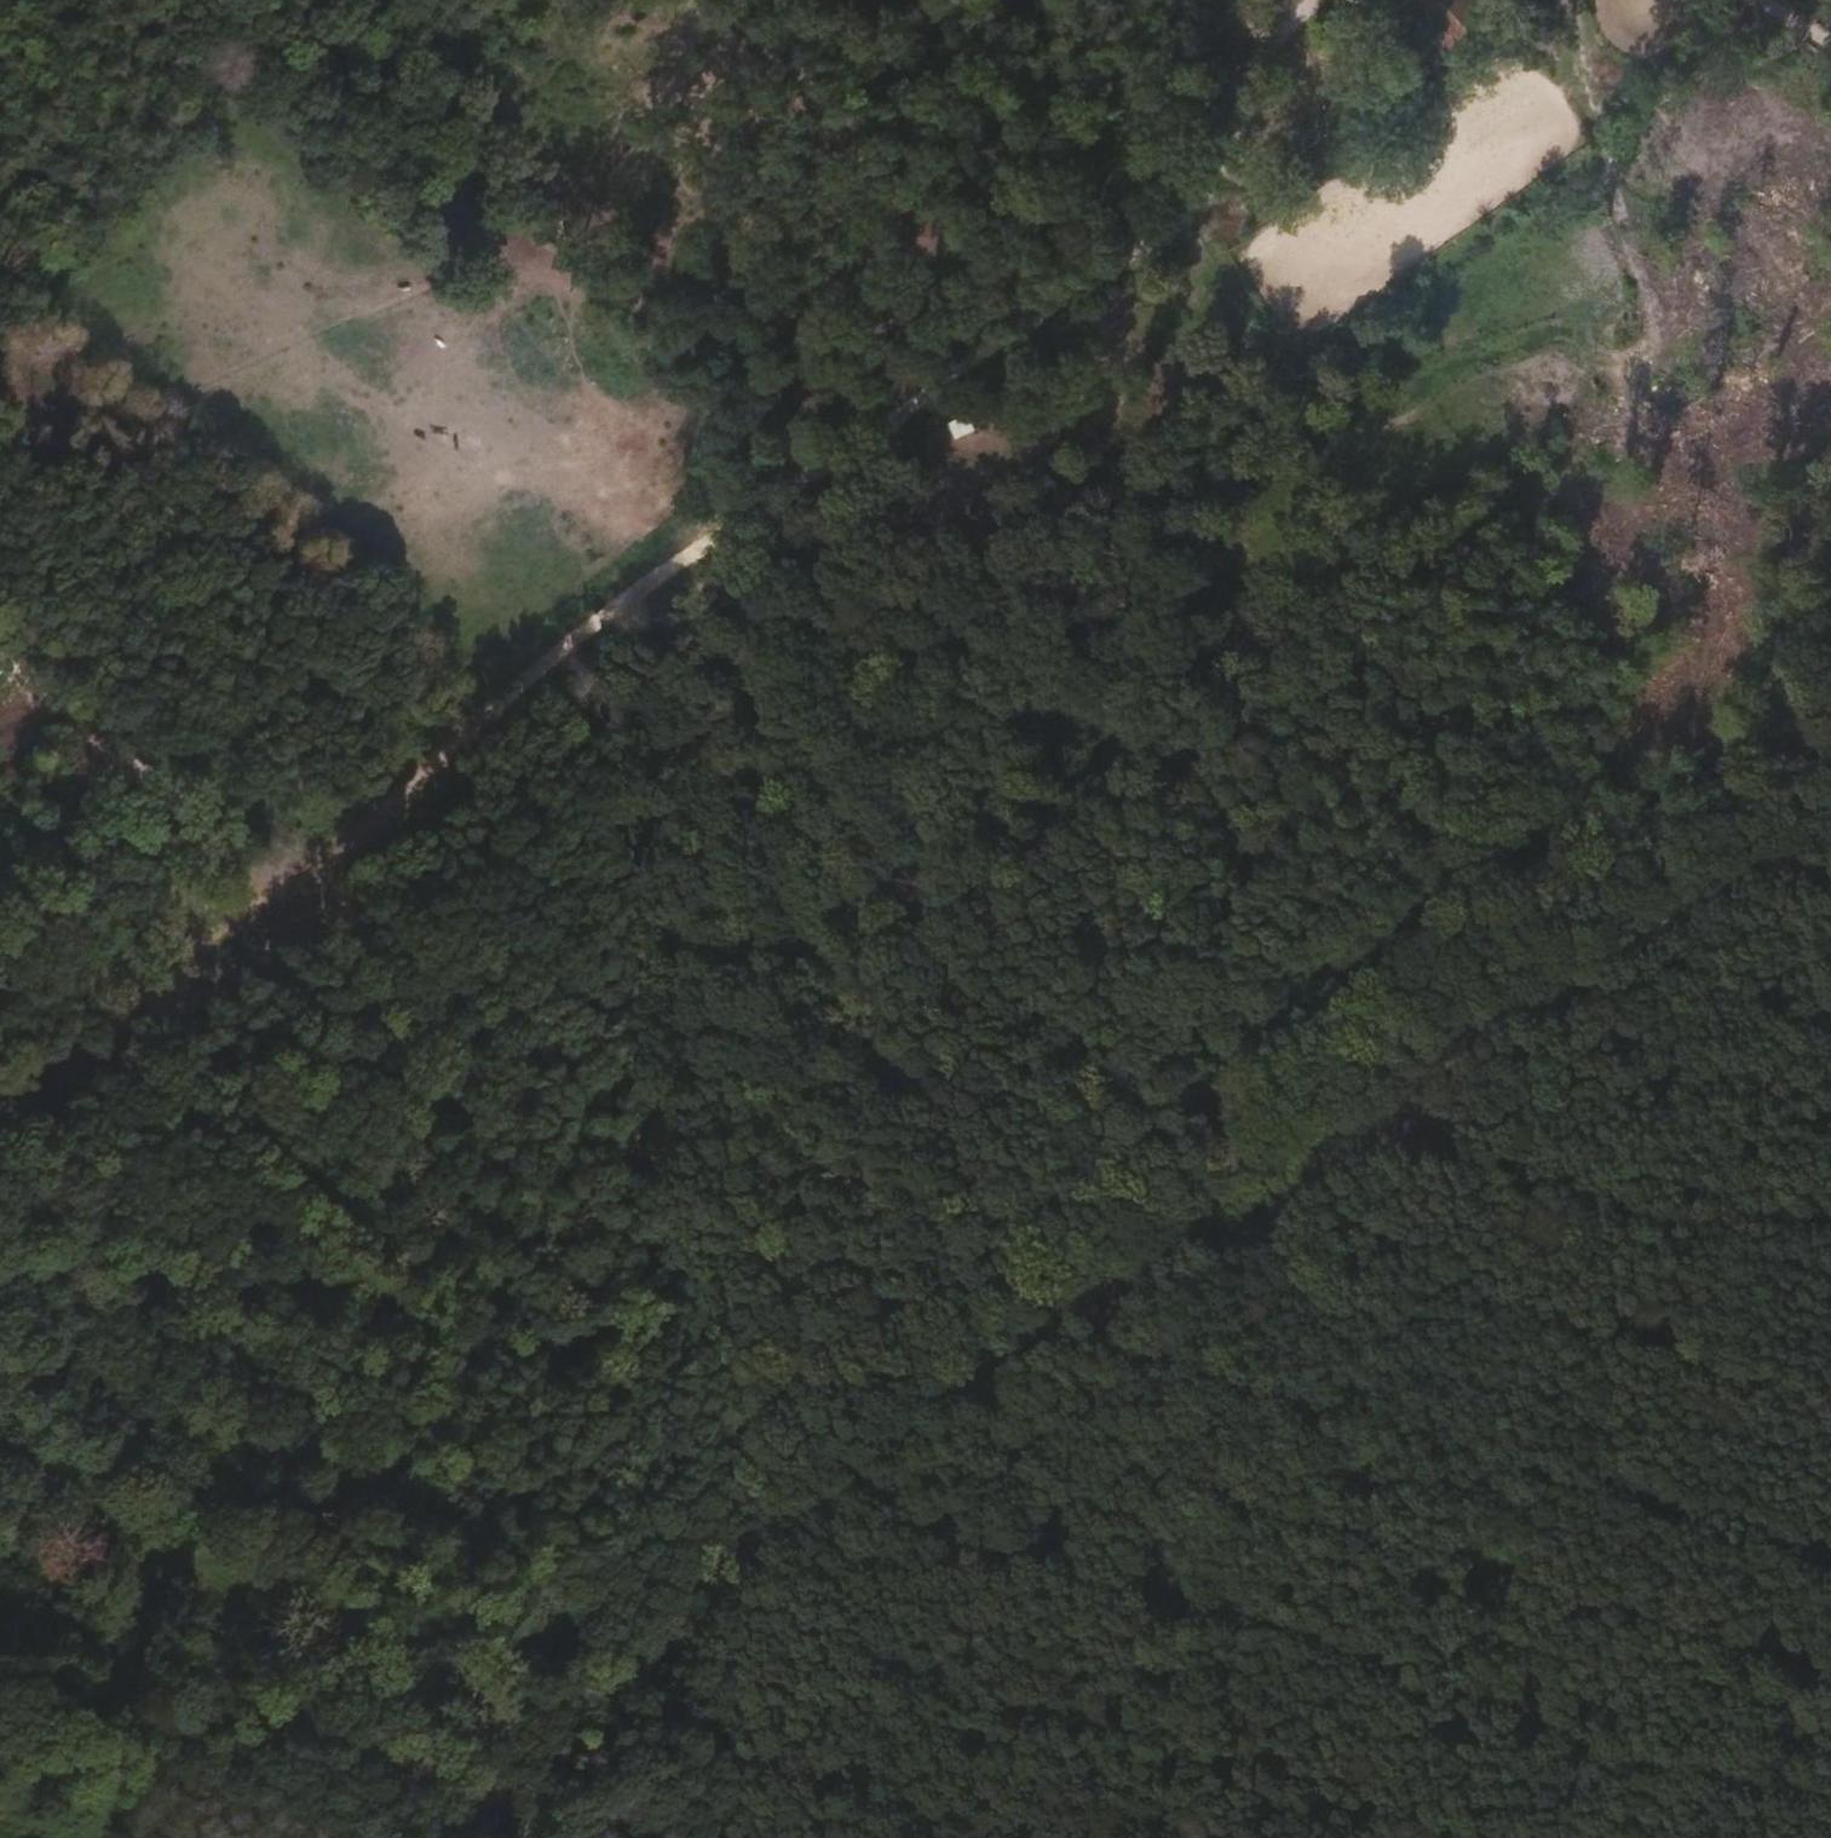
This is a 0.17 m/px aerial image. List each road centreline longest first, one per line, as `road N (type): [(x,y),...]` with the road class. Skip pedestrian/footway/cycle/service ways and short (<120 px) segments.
road 1 (track): [(1663,1234),(1502,1837)]
road 2 (track): [(220,1617),(185,1837)]

